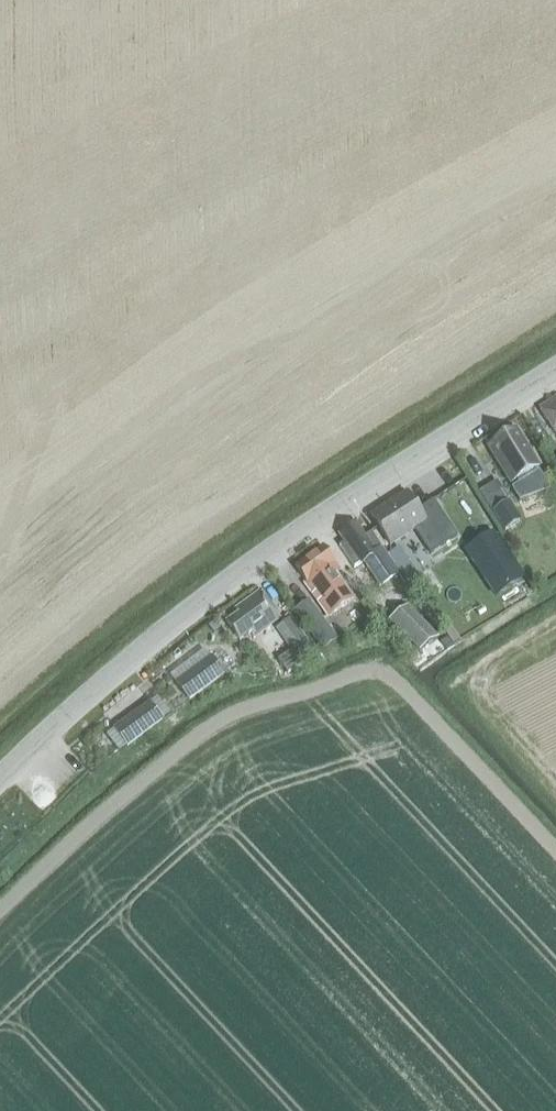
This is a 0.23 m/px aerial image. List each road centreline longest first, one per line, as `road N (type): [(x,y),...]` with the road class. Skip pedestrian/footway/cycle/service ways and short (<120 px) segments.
road 1 (tertiary): [(0,777),(229,578),(555,367)]

